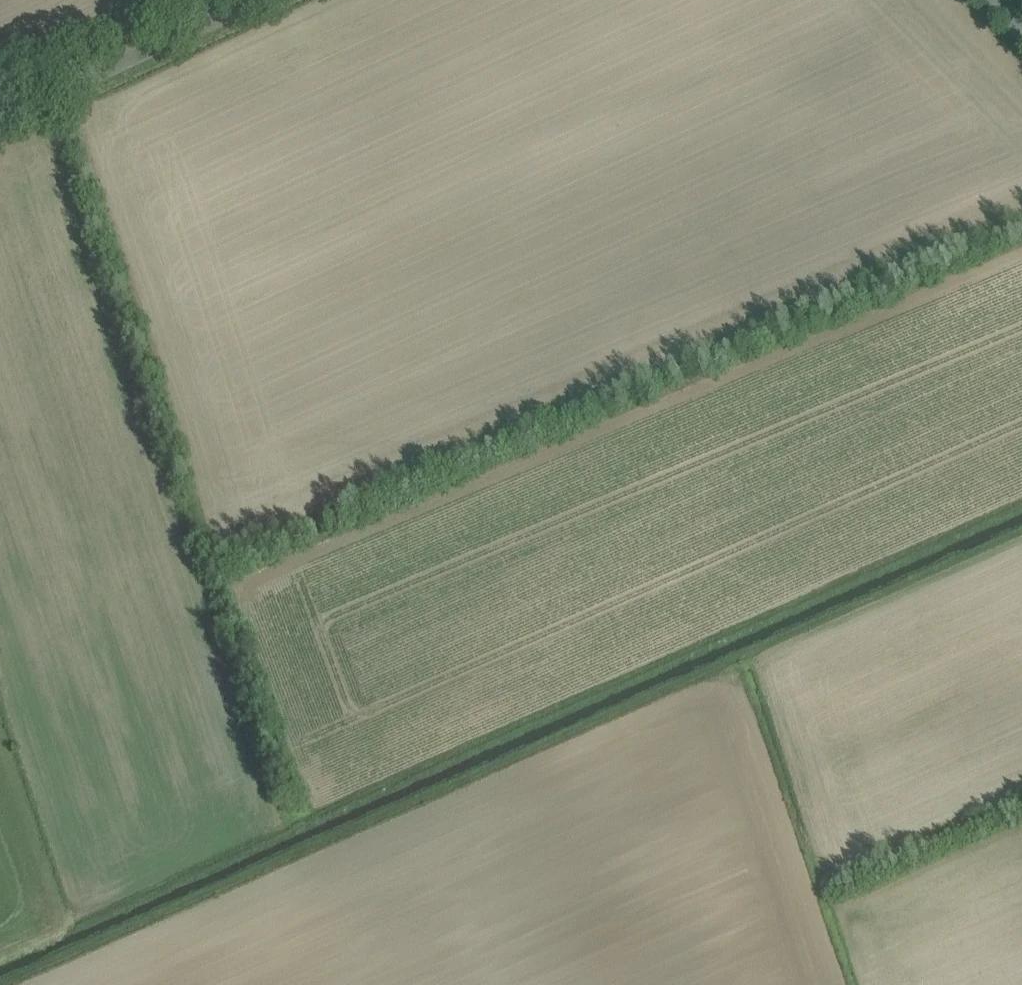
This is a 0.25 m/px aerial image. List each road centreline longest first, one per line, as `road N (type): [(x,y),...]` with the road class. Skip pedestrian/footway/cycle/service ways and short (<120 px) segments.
road 1 (unclassified): [(0,115),(246,0)]

